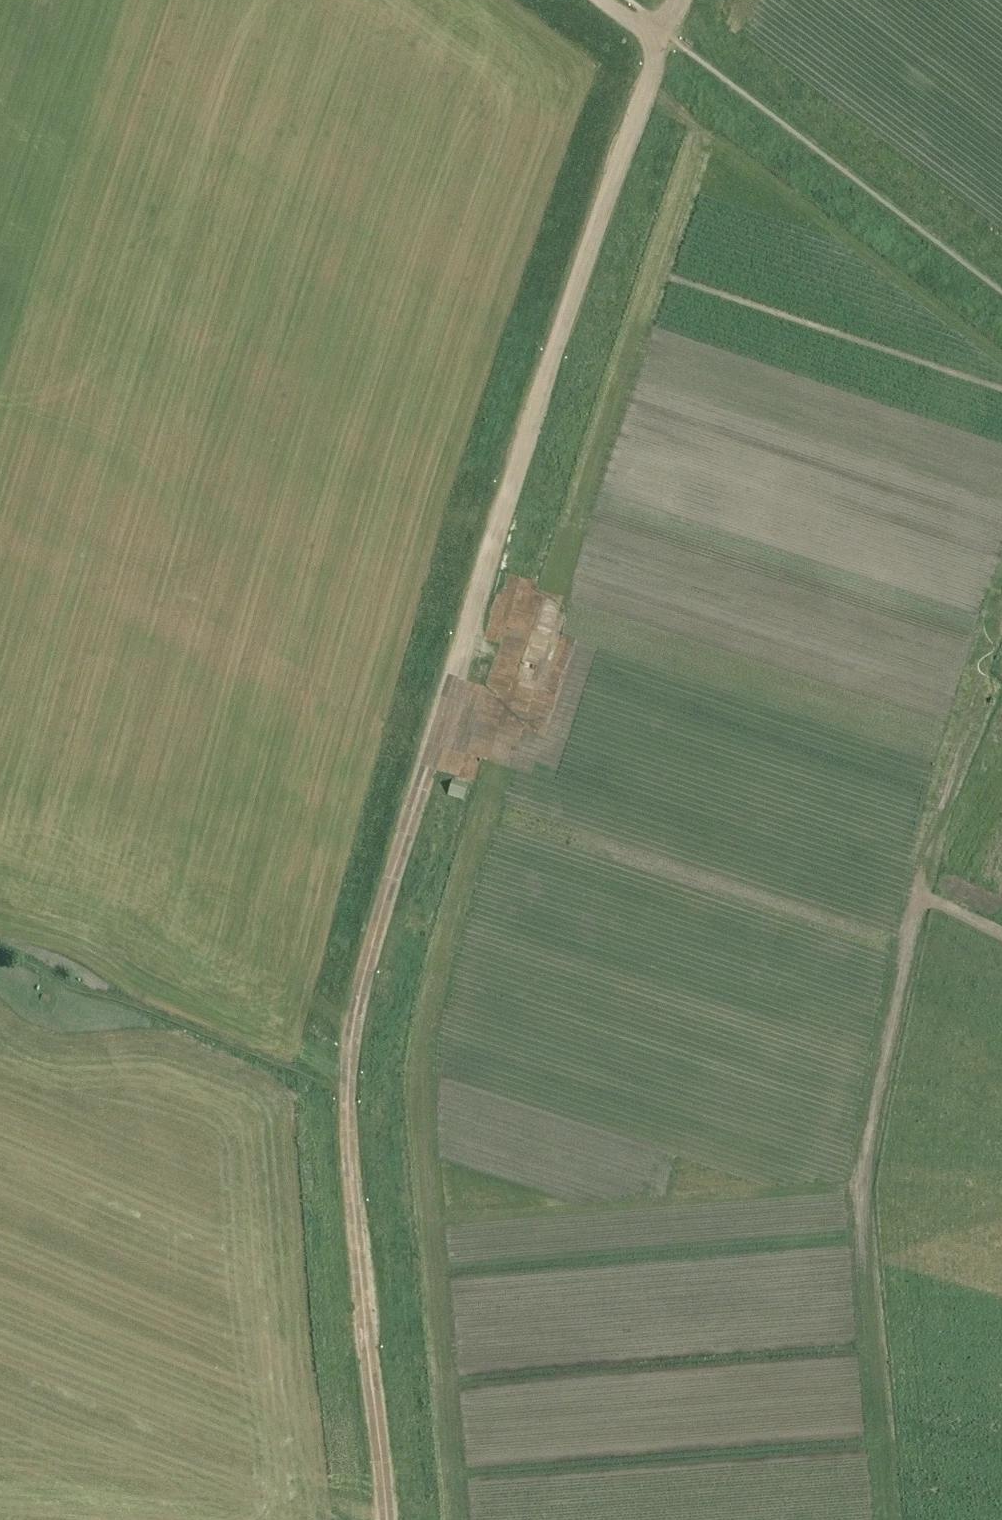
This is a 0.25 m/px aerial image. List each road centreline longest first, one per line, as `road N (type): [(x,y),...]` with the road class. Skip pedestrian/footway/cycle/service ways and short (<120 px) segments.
road 1 (track): [(351,1091),(513,489),(666,36)]
road 2 (track): [(386,1519),(351,1091)]

